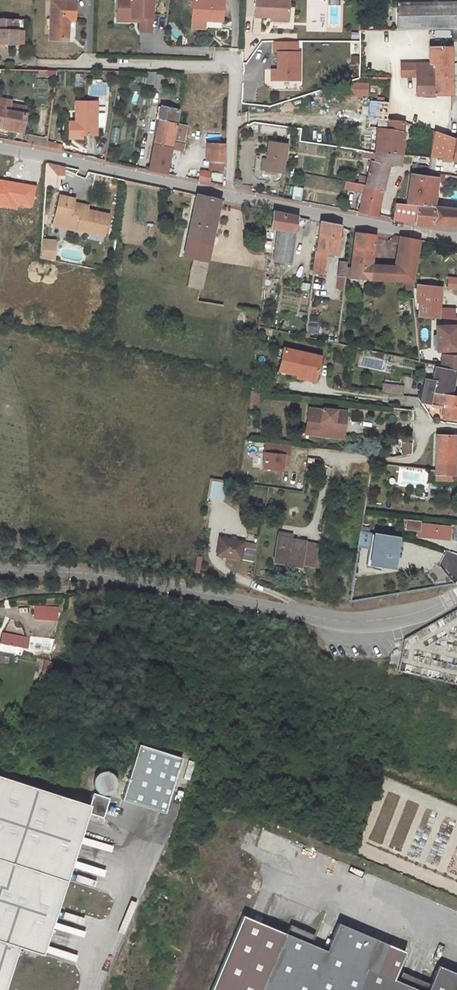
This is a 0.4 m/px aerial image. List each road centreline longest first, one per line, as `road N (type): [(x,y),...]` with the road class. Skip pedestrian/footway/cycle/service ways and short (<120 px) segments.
road 1 (residential): [(228,194),(235,66),(49,63)]
road 2 (unclassified): [(151,583),(352,622),(410,616),(456,595)]
road 3 (residential): [(228,194),(0,145)]
road 4 (residential): [(456,237),(228,194)]
road 5 (unclassified): [(151,583),(0,596)]
road 6 (unclassified): [(0,570),(151,583)]

